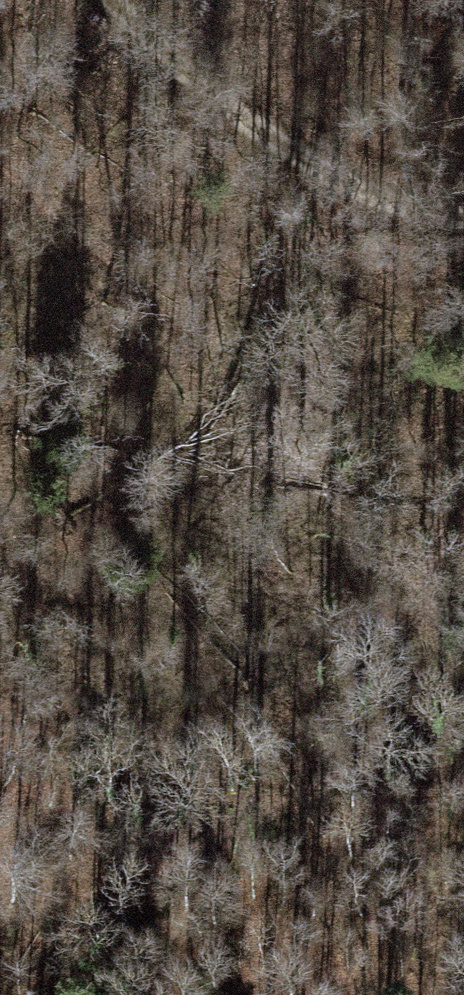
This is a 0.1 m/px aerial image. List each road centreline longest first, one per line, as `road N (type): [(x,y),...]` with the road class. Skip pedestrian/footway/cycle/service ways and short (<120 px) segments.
road 1 (track): [(463,636),(216,335),(0,160)]
road 2 (track): [(0,983),(463,703)]
road 3 (track): [(102,0),(266,130),(401,197),(463,207)]

